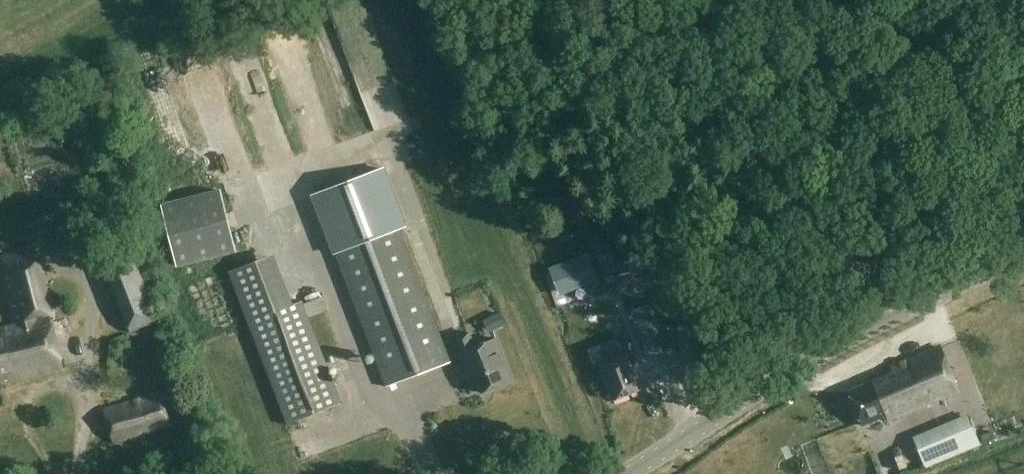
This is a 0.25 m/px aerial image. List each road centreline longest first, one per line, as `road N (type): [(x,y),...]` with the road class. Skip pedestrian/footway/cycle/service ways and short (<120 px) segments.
road 1 (tertiary): [(635,473),(810,356),(1023,254)]
road 2 (track): [(74,473),(92,281)]

